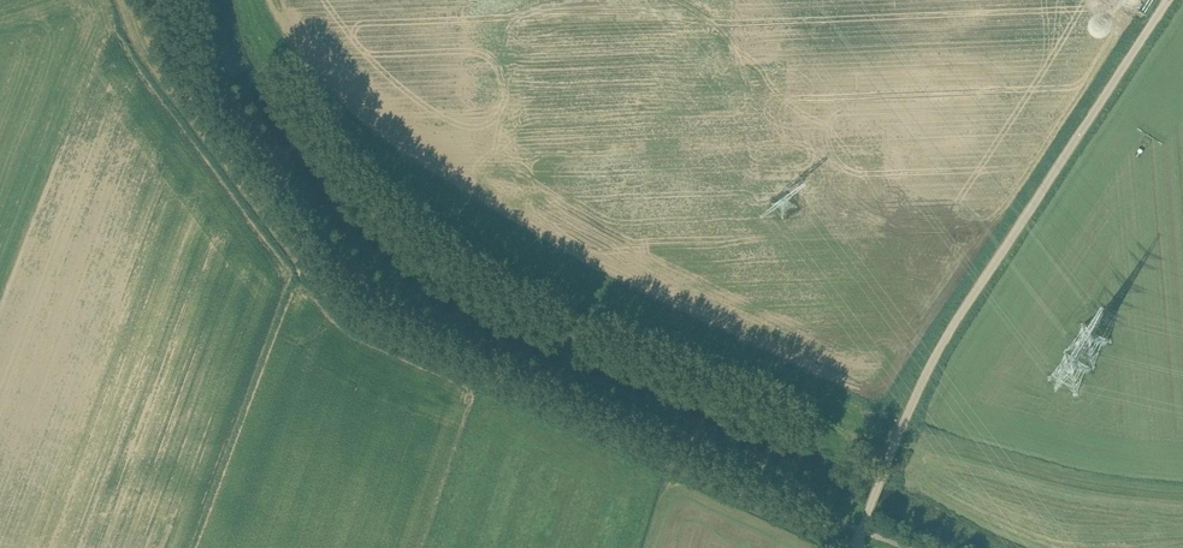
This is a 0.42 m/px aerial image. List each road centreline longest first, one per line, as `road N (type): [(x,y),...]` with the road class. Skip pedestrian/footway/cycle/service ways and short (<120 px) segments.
road 1 (unclassified): [(856,547),(939,349),(1168,0)]

